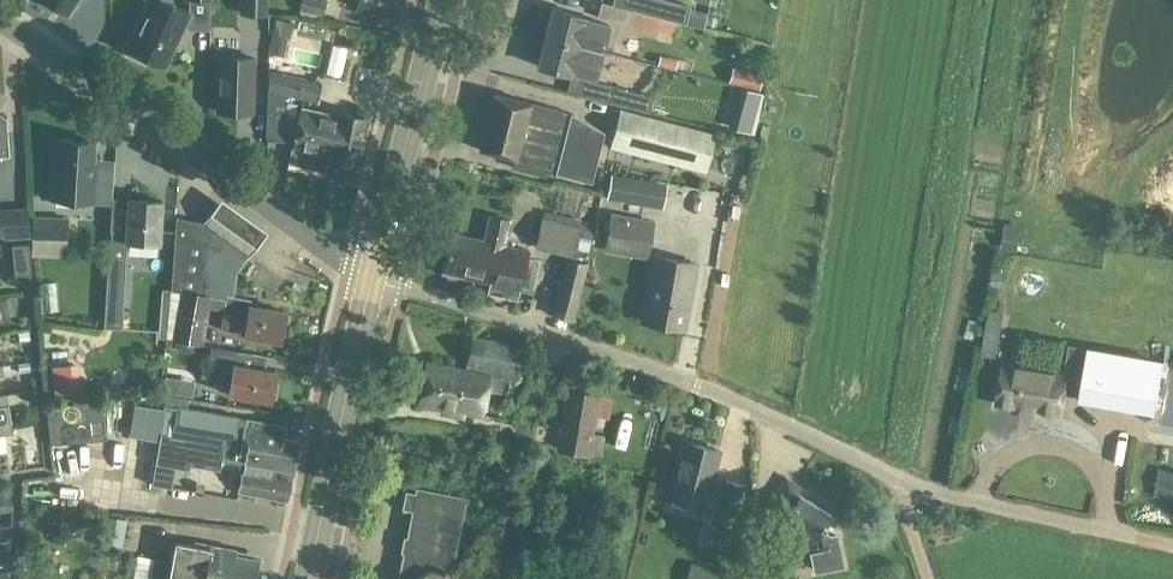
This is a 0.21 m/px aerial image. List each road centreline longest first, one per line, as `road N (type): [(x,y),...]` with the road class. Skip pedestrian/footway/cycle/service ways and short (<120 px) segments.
road 1 (residential): [(372,274),(624,358),(948,497),(1140,541)]
road 2 (residential): [(372,274),(300,235),(0,22)]
road 3 (secondary): [(311,578),(372,274)]
road 4 (secondary): [(372,274),(443,0)]

